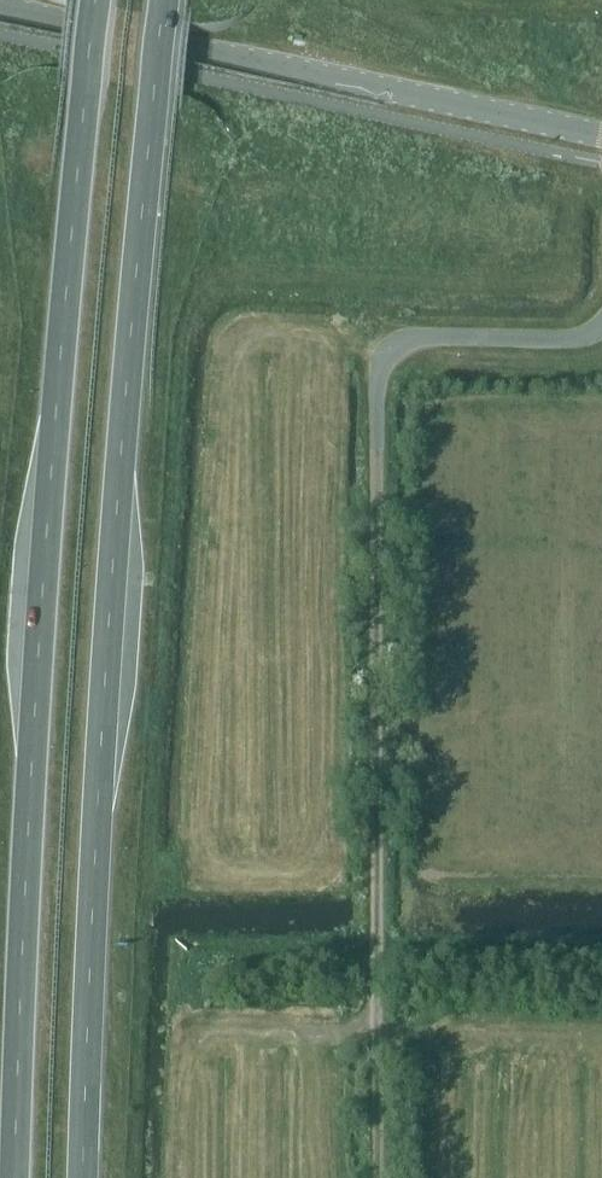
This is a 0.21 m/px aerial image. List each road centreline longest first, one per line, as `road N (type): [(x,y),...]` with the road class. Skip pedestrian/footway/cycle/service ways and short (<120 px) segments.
road 1 (trunk): [(82,1177),(105,674),(164,0)]
road 2 (trunk): [(95,0),(31,773),(14,1177)]
road 3 (track): [(375,1177),(377,368),(397,344),(585,337),(601,323)]
road 4 (tertiary): [(601,136),(0,4)]

